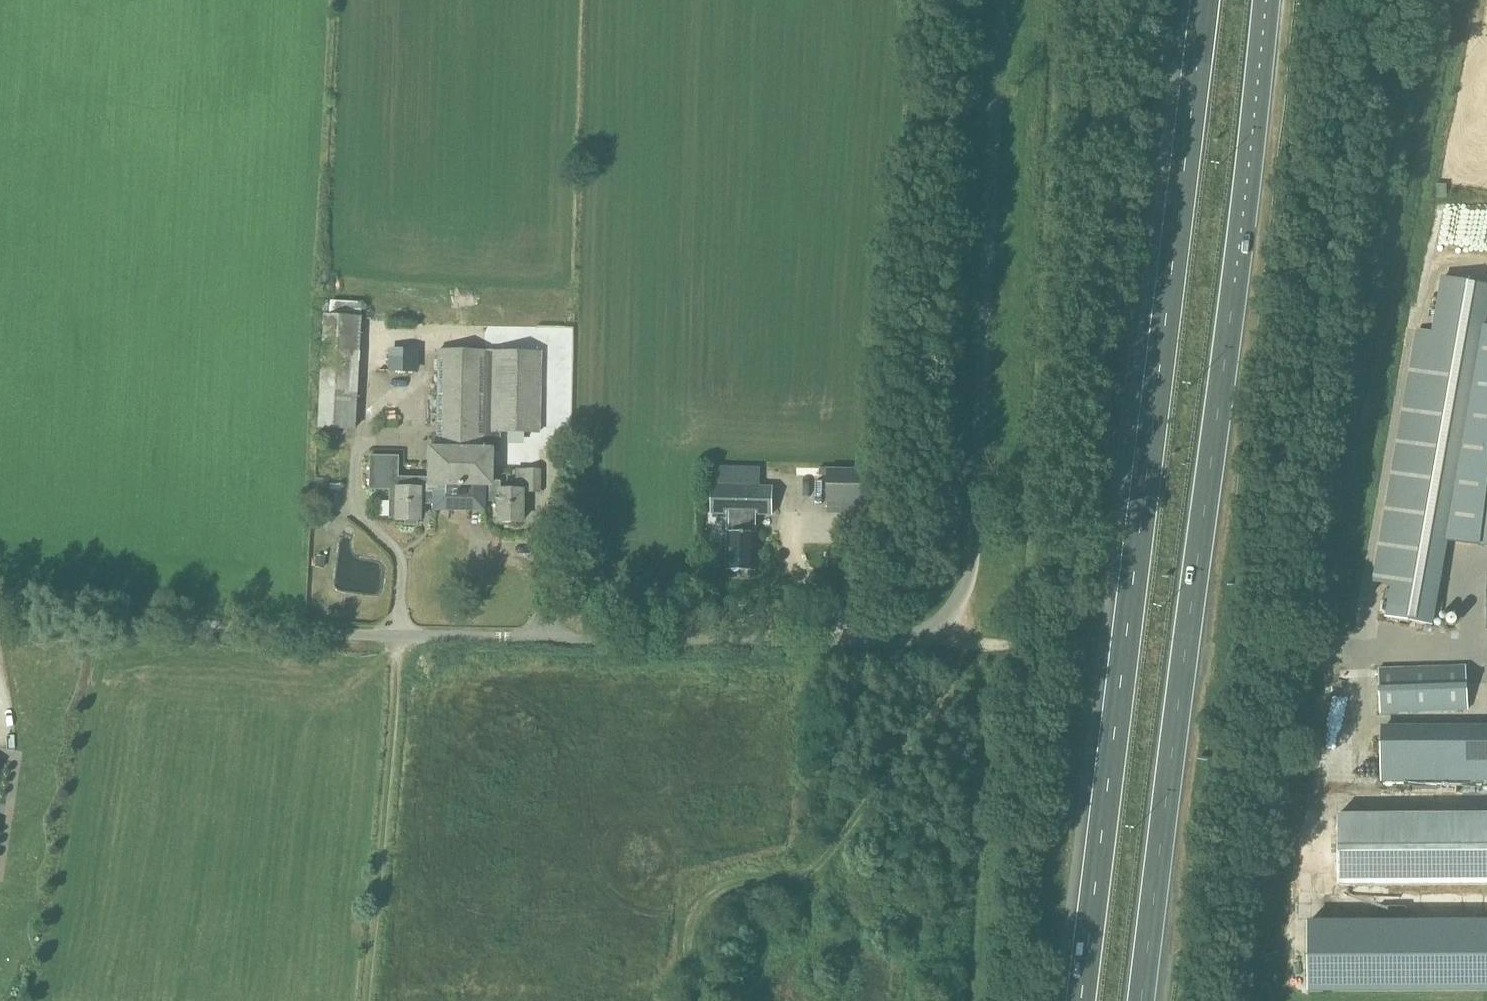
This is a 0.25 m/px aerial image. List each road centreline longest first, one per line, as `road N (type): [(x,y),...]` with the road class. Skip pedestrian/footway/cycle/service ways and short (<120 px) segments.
road 1 (unclassified): [(0,610),(305,633),(665,641),(876,641),(934,625),(962,595),(972,558),(1001,0)]
road 2 (trunk): [(1142,1000),(1267,0)]
road 3 (motorway): [(1204,0),(1081,1000)]
road 4 (track): [(698,1000),(694,937),(716,894),(798,879),(845,845),(949,674),(951,645)]
road 5 (track): [(366,1000),(395,636)]

